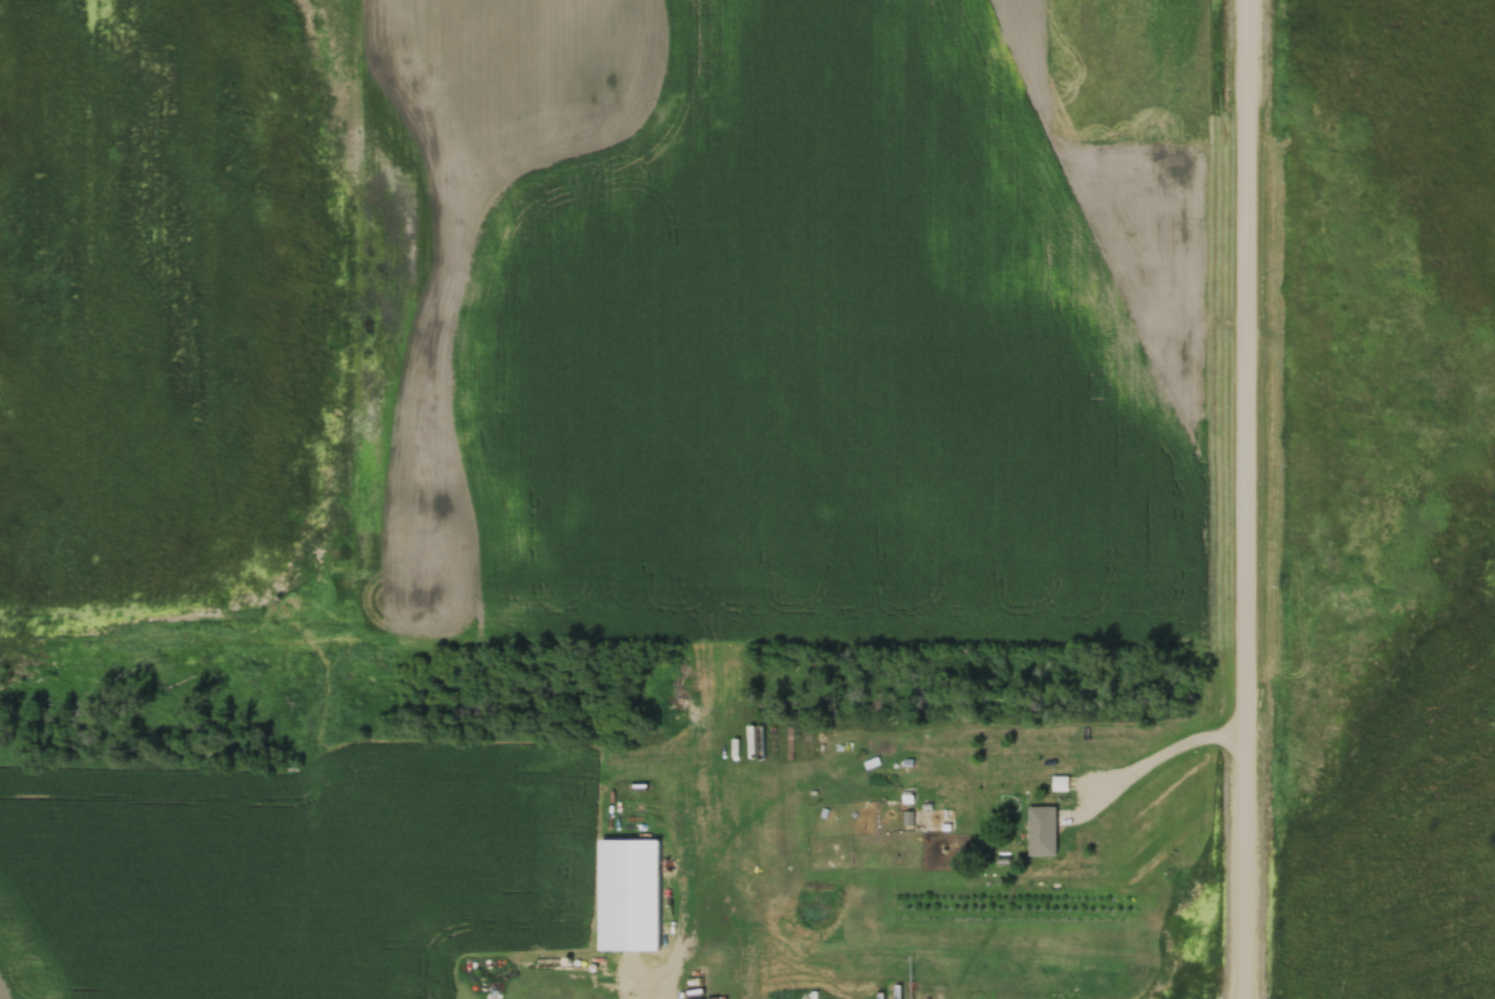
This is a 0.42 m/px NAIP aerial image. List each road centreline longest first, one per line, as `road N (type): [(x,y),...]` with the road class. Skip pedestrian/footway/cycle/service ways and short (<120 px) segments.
road 1 (residential): [(1241,998),(1244,0)]

